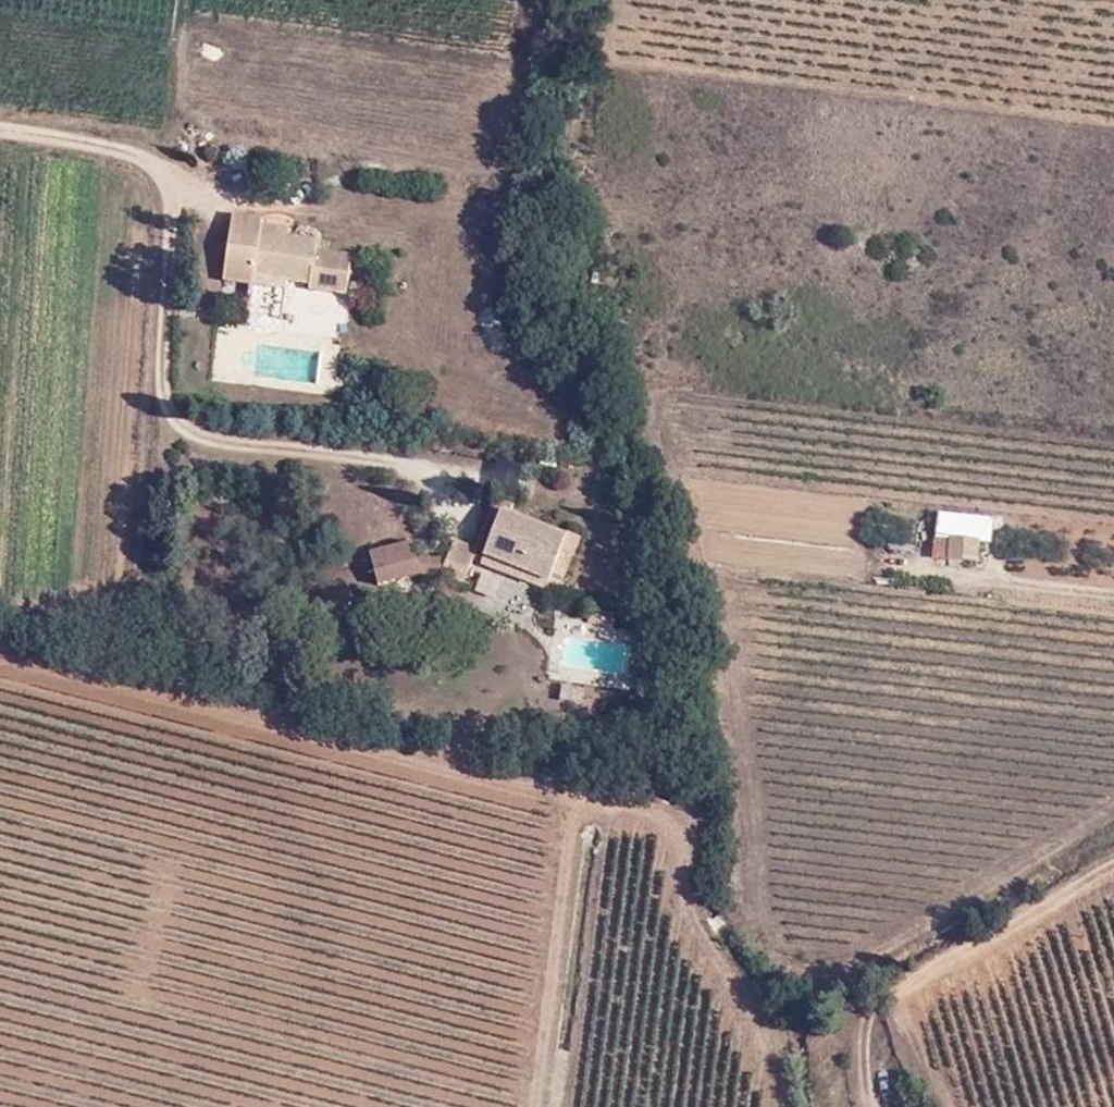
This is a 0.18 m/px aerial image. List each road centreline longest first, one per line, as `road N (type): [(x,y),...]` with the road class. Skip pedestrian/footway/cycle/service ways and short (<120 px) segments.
road 1 (unclassified): [(1113,864),(875,1002)]

